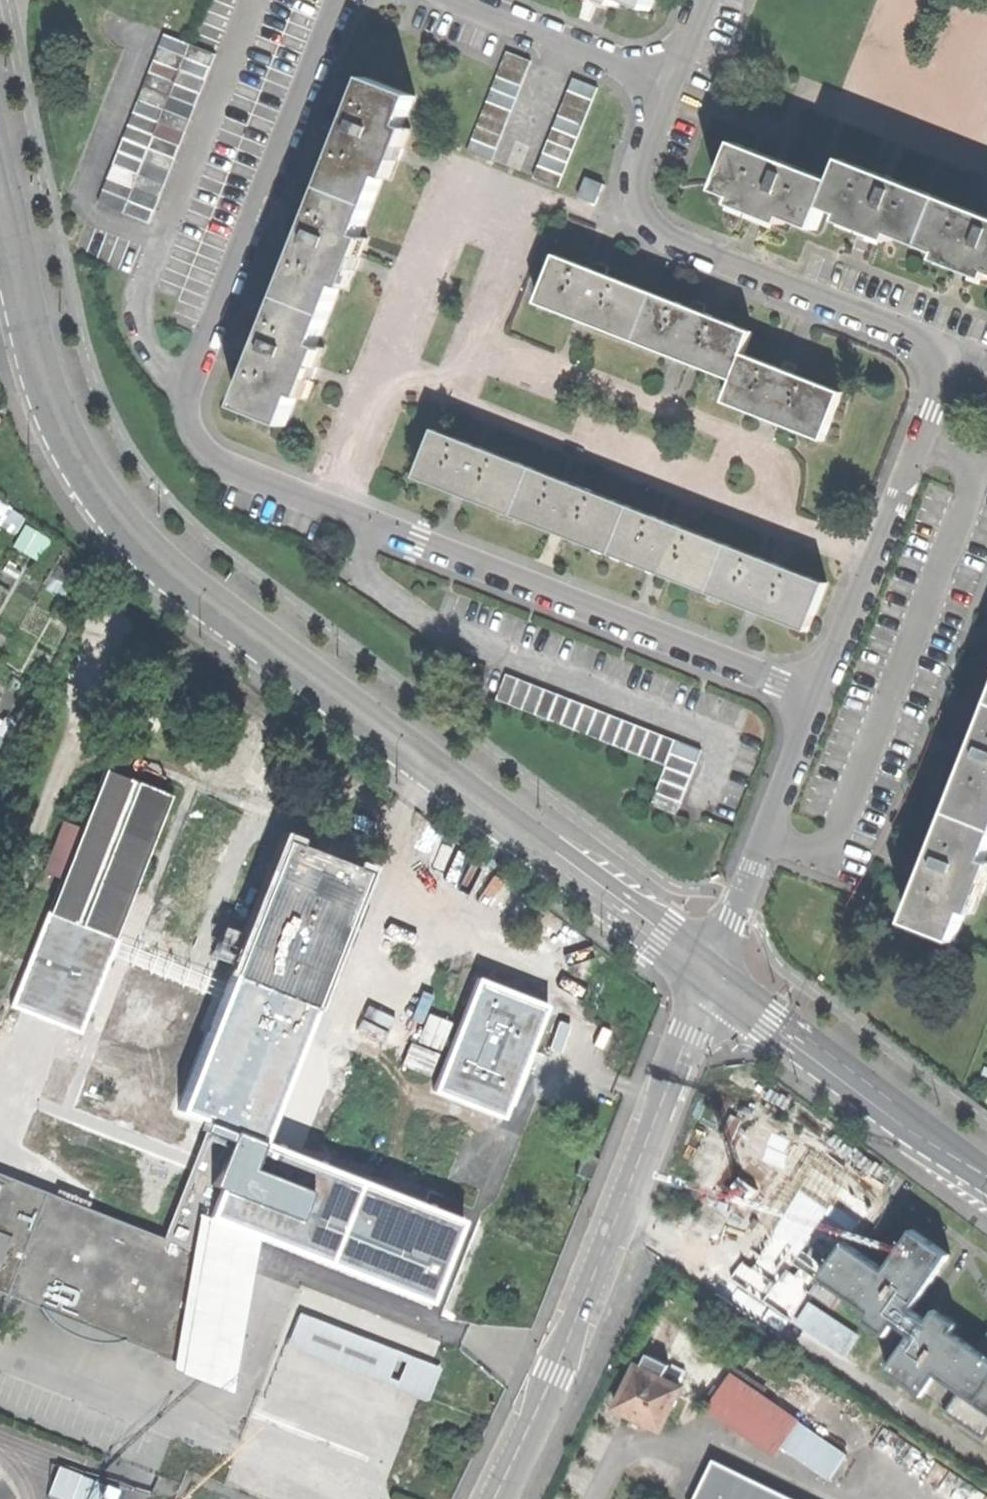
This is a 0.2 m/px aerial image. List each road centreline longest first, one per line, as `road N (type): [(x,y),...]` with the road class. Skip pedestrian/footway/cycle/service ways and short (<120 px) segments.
road 1 (residential): [(336,0),(178,378),(184,441),(240,482),(816,696)]
road 2 (tertiary): [(0,200),(40,383),(68,447),(131,539),(202,600),(715,978)]
road 3 (residential): [(715,978),(559,1373),(496,1498)]
road 4 (residential): [(951,355),(651,240),(633,196),(668,86)]
road 5 (residential): [(951,355),(816,696)]
road 6 (tertiary): [(715,978),(986,1180)]
road 7 (residential): [(816,696),(715,978)]
road 8 (residential): [(668,86),(444,0)]

